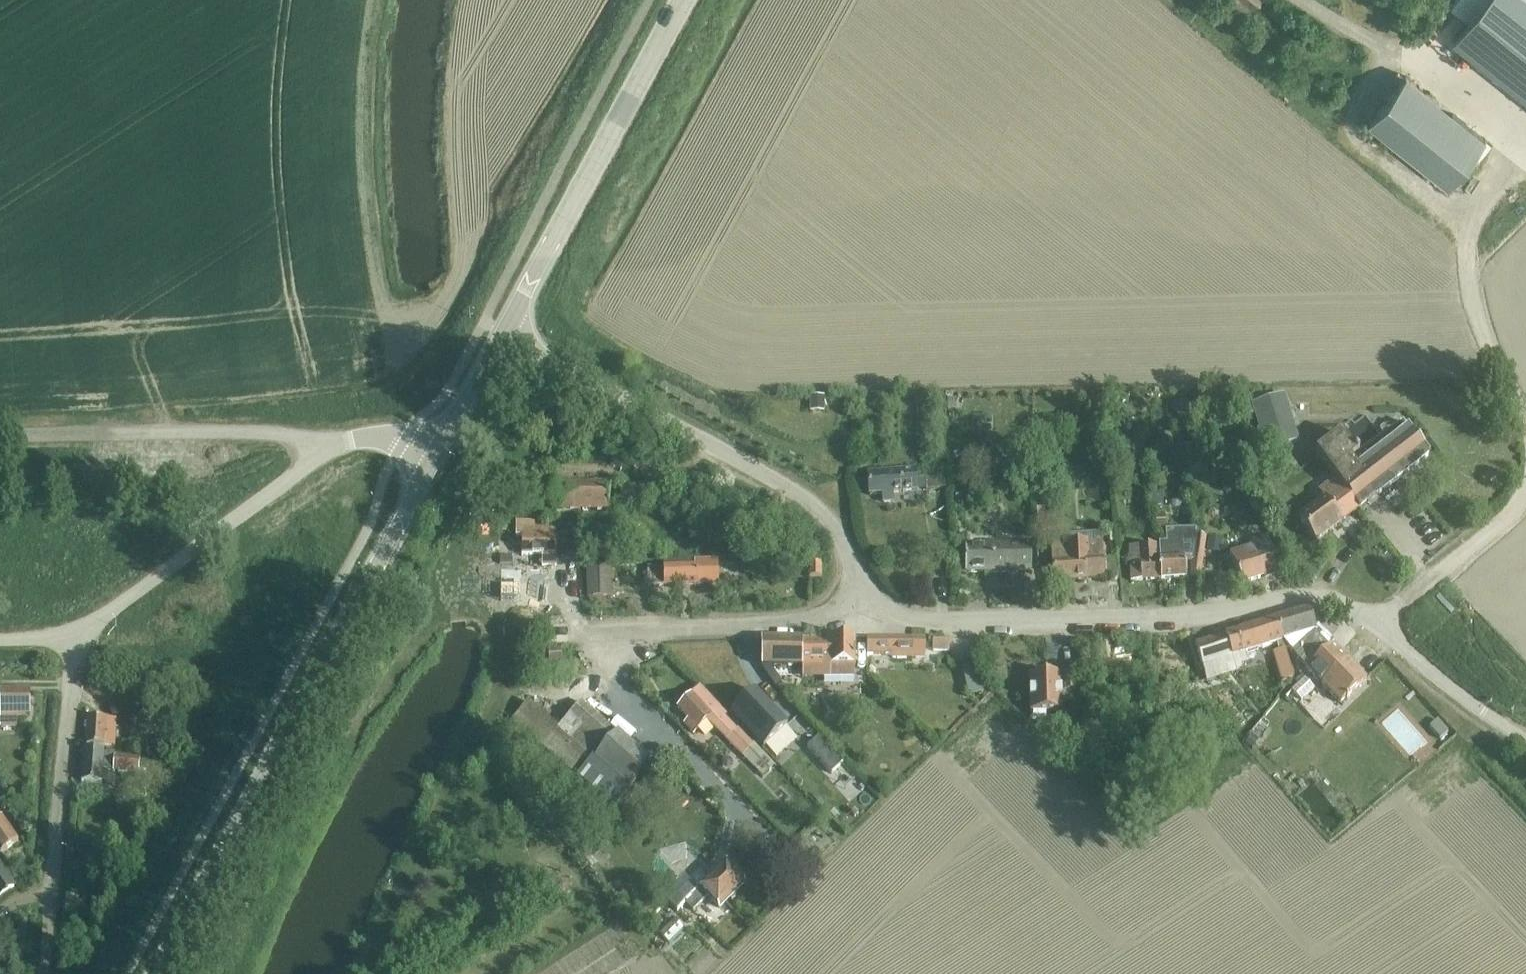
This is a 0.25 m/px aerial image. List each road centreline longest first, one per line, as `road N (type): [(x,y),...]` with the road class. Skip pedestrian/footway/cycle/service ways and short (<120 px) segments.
road 1 (tertiary): [(160,973),(434,452)]
road 2 (residential): [(1380,627),(1328,600),(1291,596),(1214,620),(937,623),(864,613)]
road 3 (residential): [(864,613),(854,569),(826,513),(572,373)]
road 4 (tertiary): [(500,336),(683,0)]
road 5 (residential): [(41,973),(73,638)]
road 6 (unclassified): [(330,450),(297,433),(0,433)]
road 7 (residential): [(798,871),(627,703),(611,669),(616,633)]
road 8 (residential): [(616,633),(864,613)]
road 9 (residential): [(259,501),(73,638)]
road 10 (unclassified): [(1525,742),(1380,627)]
road 11 (tertiary): [(434,452),(500,336)]

